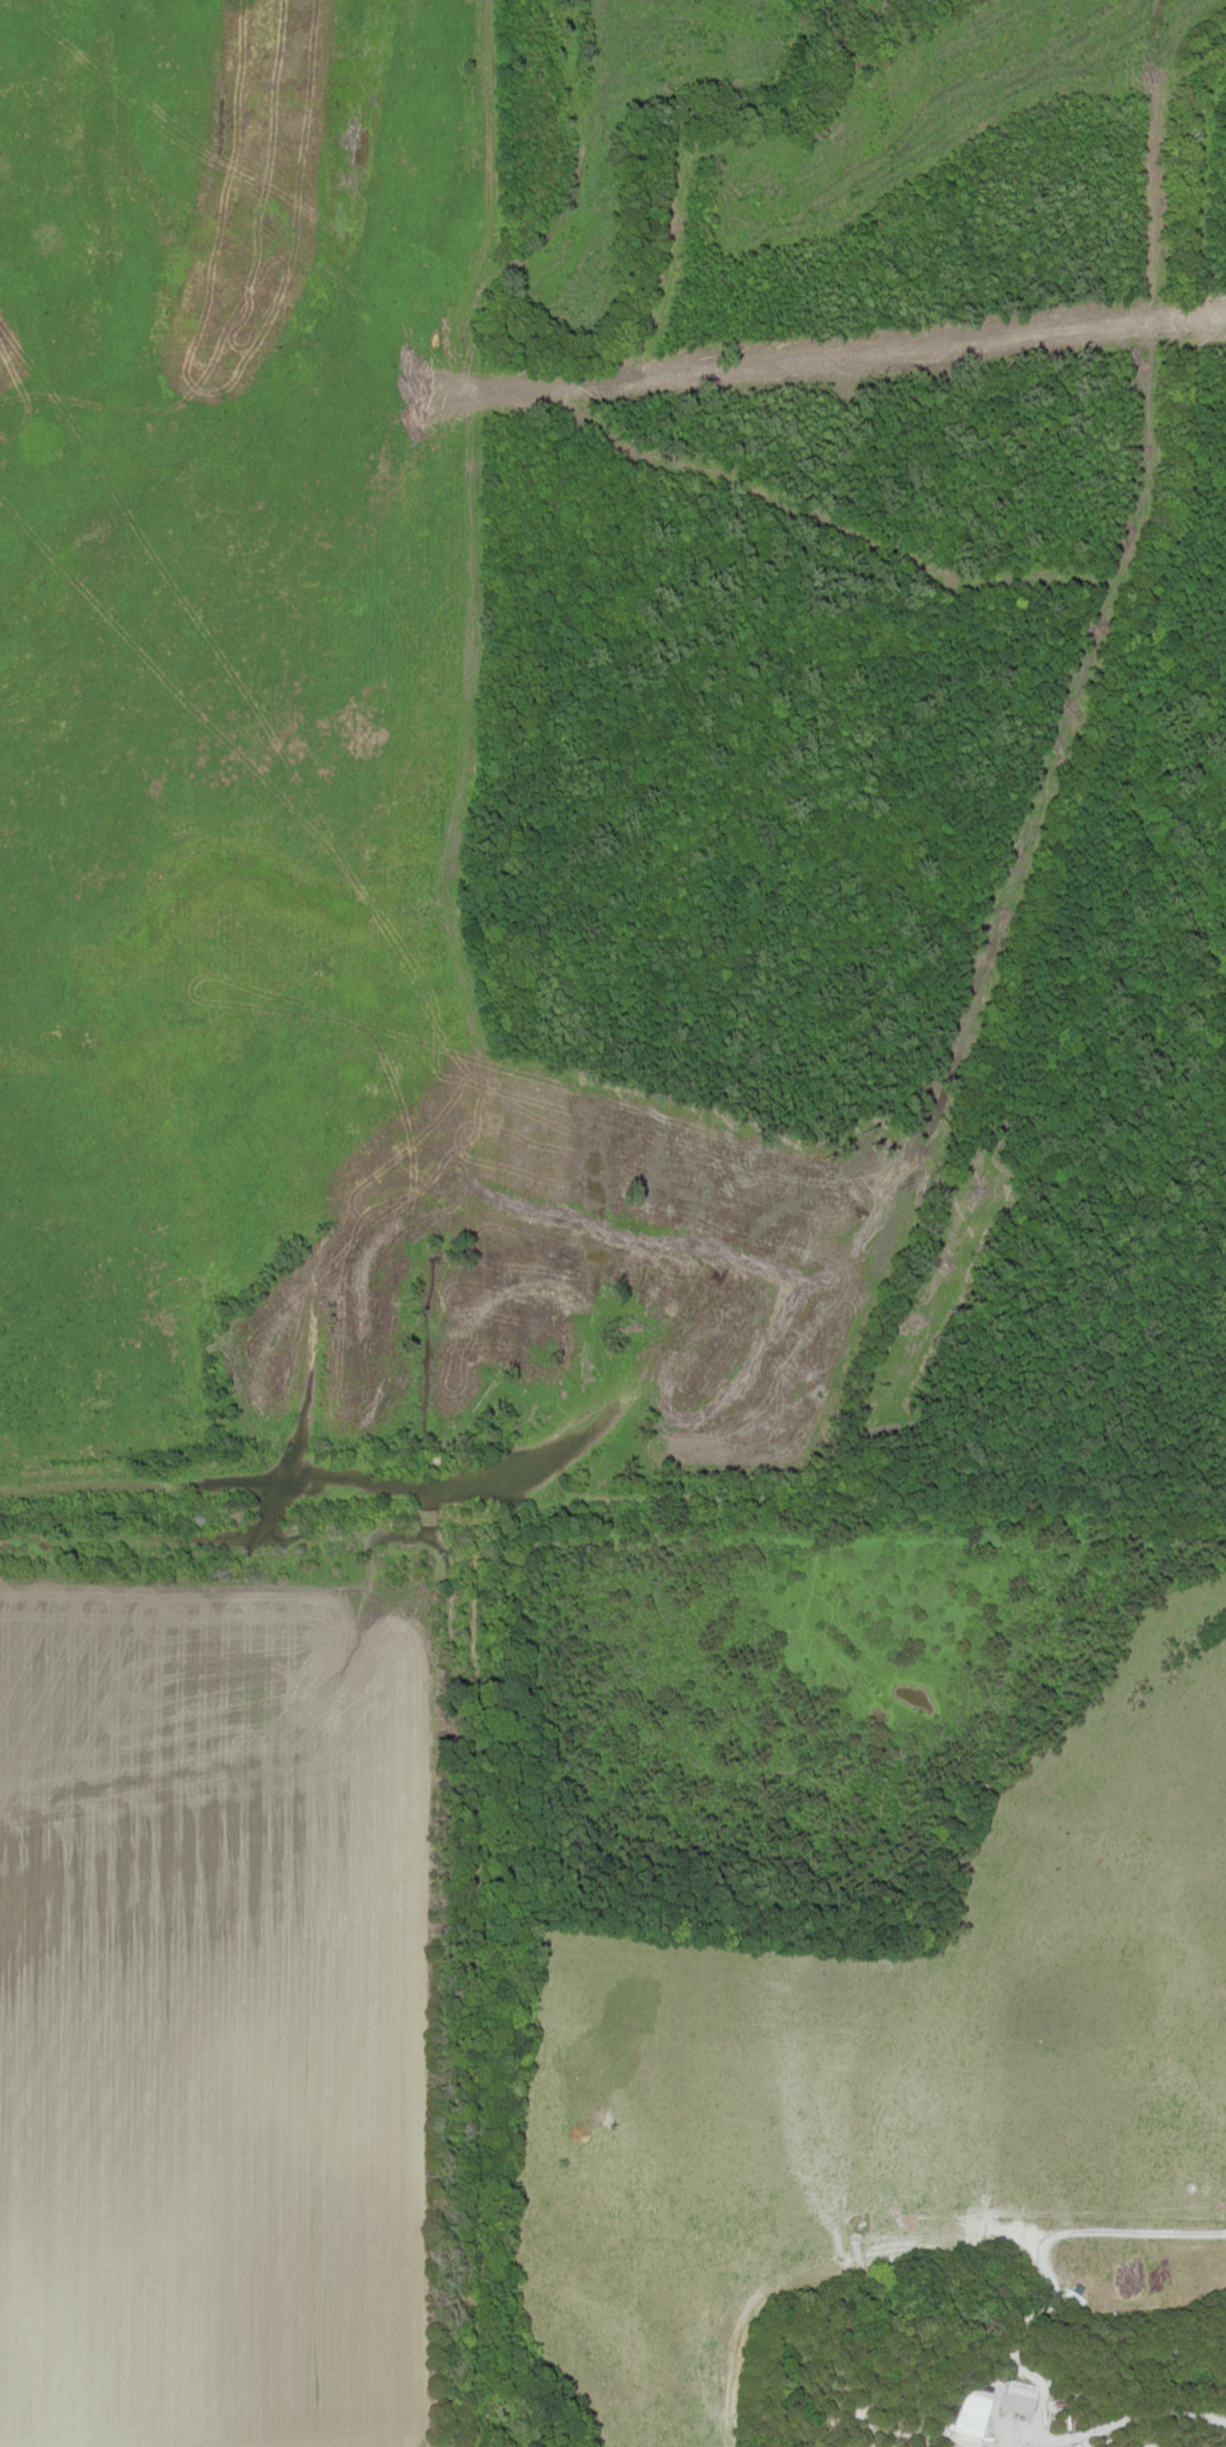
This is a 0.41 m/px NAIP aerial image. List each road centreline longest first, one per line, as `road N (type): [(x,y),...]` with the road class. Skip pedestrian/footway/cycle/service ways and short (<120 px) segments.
road 1 (residential): [(1038,2441),(1177,2415),(1225,2421)]

